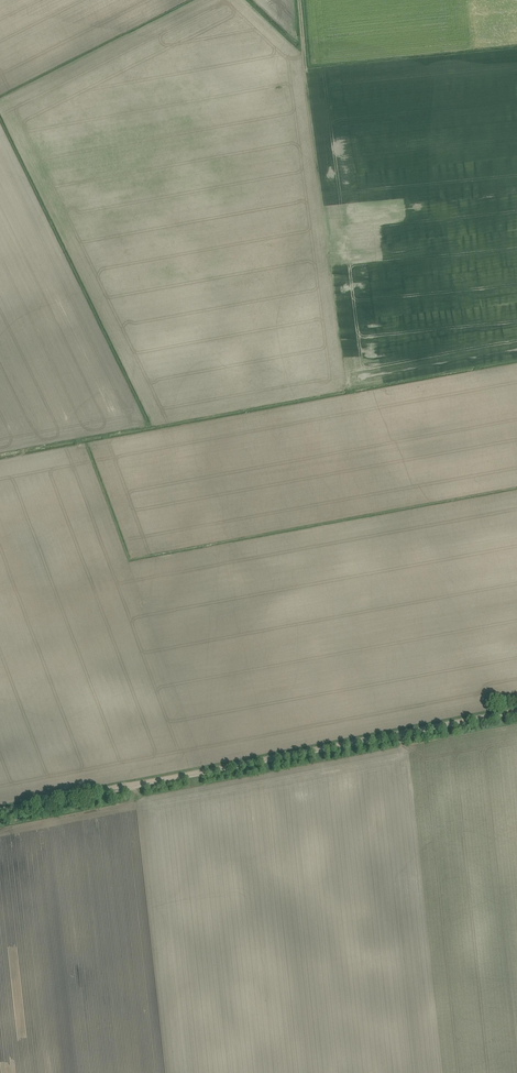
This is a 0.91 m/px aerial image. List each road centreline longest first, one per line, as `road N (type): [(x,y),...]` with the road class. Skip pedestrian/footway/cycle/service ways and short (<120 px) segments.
road 1 (track): [(0,810),(516,708)]
road 2 (track): [(349,389),(300,0)]

